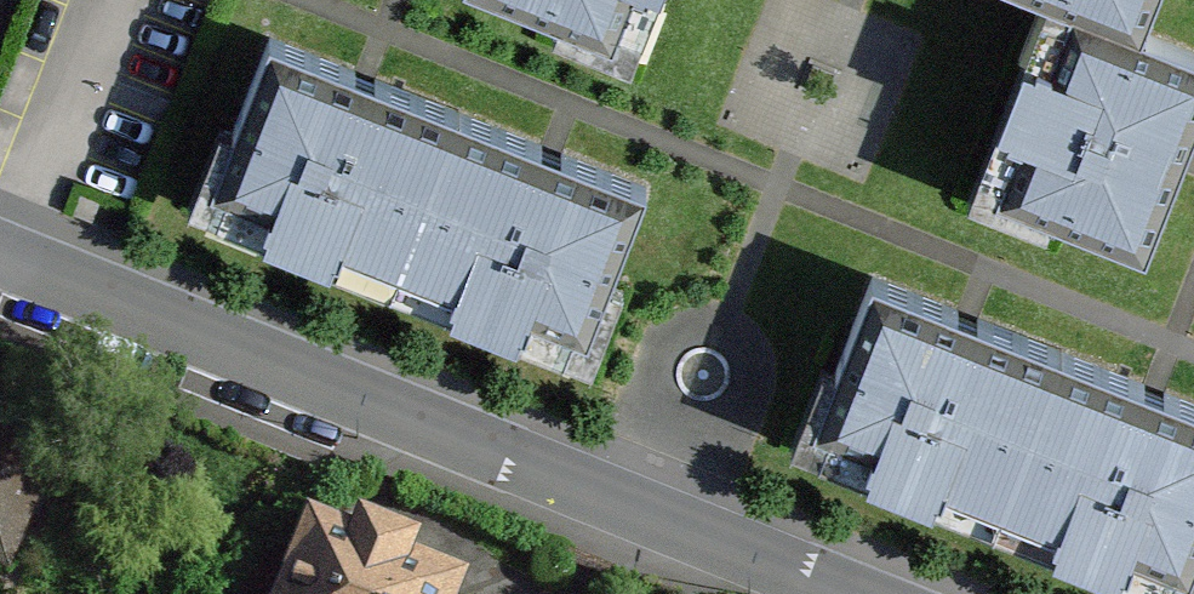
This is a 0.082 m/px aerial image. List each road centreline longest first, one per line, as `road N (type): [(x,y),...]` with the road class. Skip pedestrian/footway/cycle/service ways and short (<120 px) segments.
road 1 (residential): [(852,593),(0,248)]

